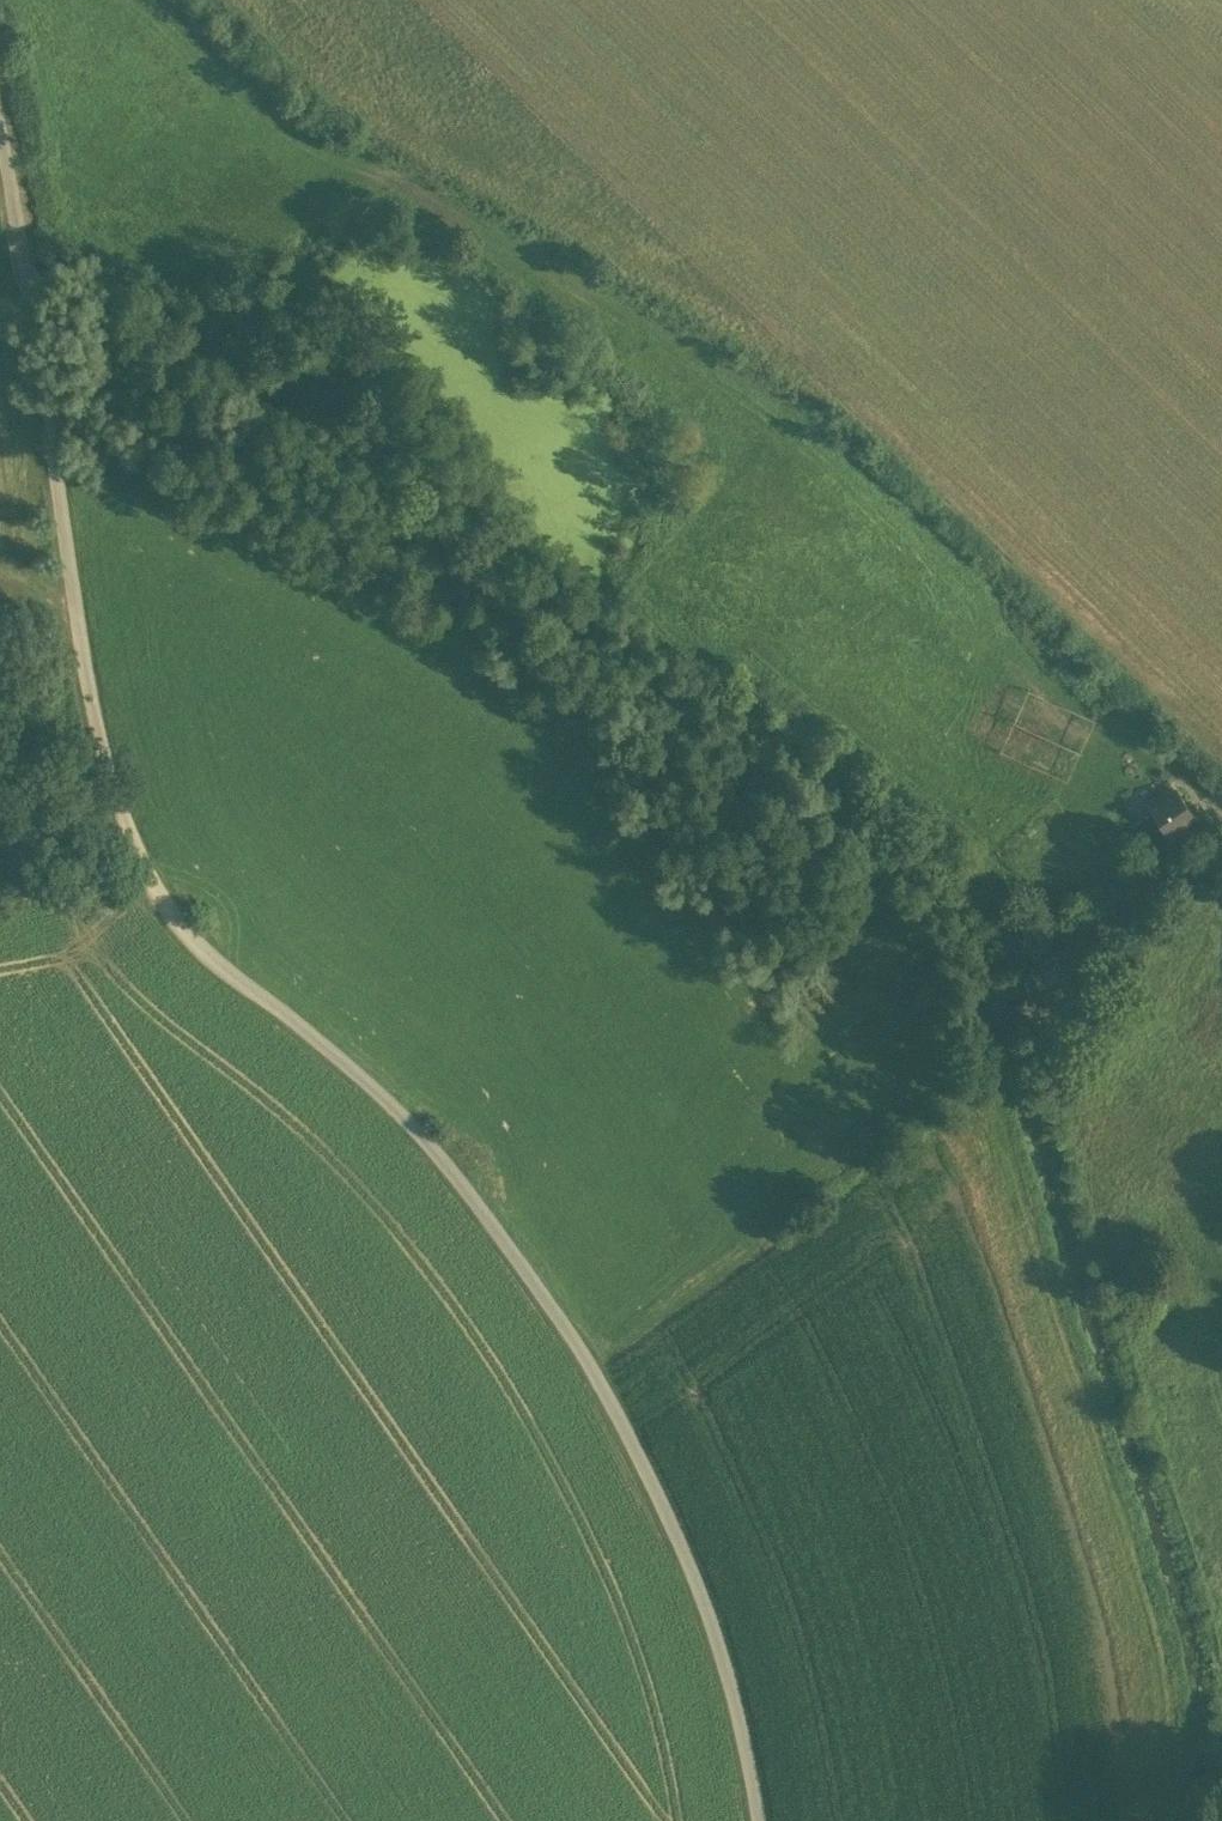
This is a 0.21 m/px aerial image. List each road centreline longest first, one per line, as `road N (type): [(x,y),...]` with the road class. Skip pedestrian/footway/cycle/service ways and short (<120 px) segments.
road 1 (unclassified): [(0,136),(99,752),(133,851),(196,943),(334,1050),(457,1177),(603,1385),(703,1593),(727,1661),(761,1820)]

